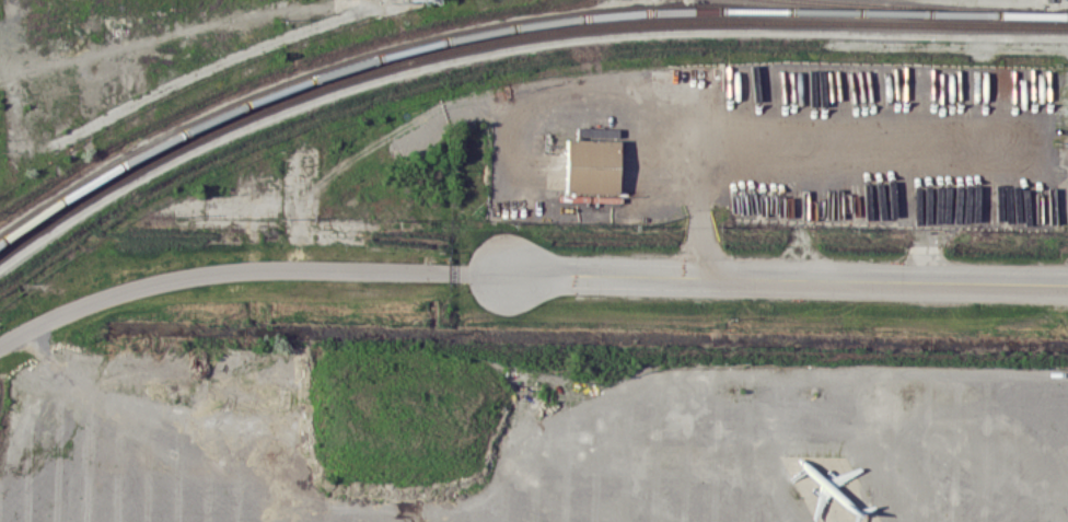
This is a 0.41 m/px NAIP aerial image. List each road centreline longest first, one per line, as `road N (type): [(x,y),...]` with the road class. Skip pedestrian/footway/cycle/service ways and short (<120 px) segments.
road 1 (residential): [(510,272),(1067,283)]
road 2 (residential): [(510,272),(210,271),(136,283),(0,342)]

